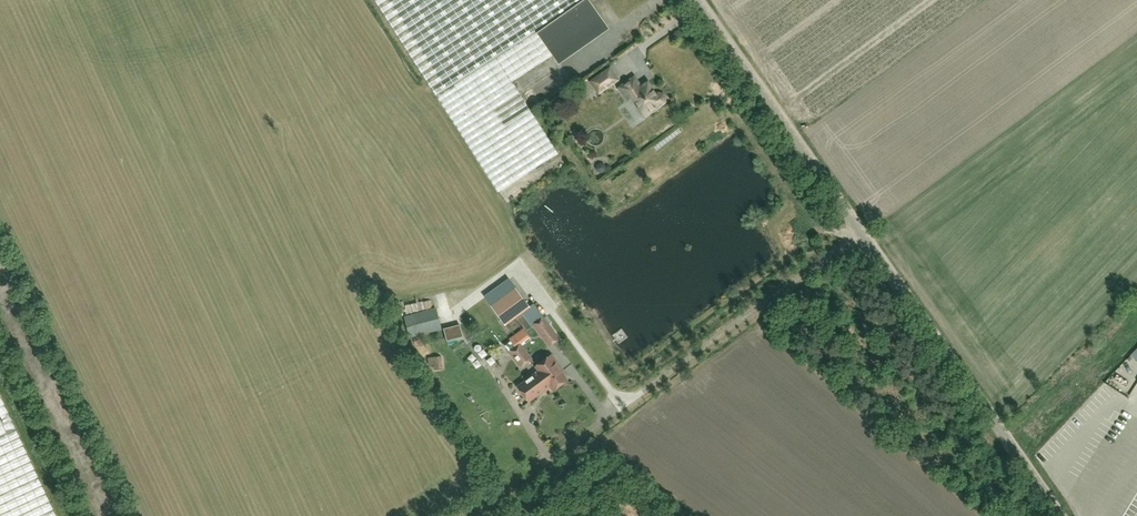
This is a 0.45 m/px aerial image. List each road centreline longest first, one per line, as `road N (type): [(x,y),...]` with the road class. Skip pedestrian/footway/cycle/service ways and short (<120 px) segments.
road 1 (unclassified): [(1070,515),(693,0)]
road 2 (track): [(587,431),(860,231)]
road 3 (track): [(587,431),(694,515)]

